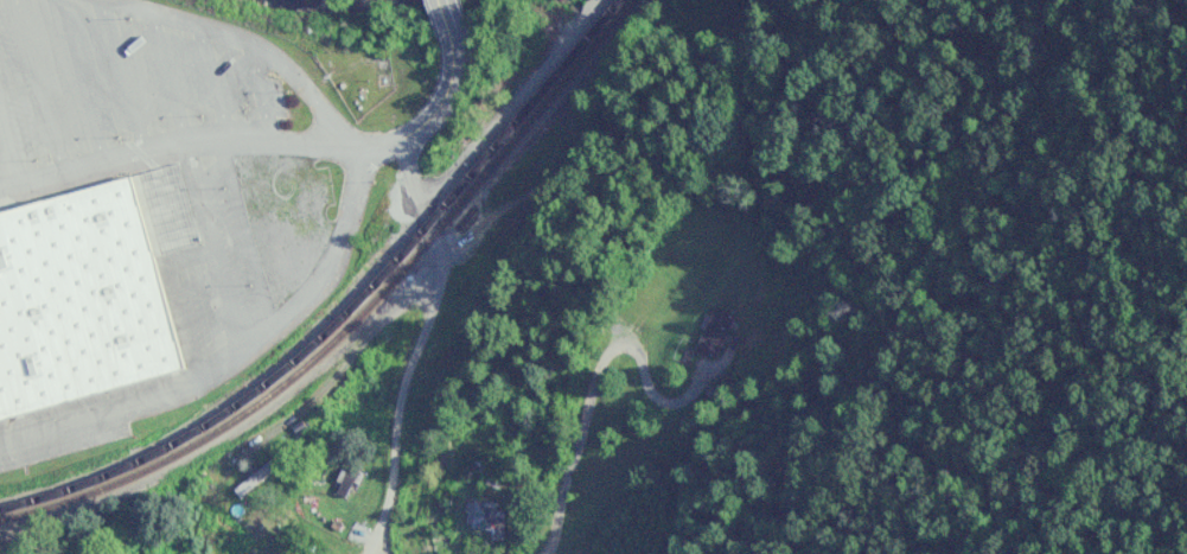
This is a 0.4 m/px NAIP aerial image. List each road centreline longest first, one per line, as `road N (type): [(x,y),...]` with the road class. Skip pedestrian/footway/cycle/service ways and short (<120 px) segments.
road 1 (residential): [(977,553),(1186,370)]
road 2 (residential): [(416,355),(447,263),(419,199),(408,138)]
road 3 (residential): [(416,355),(347,553)]

